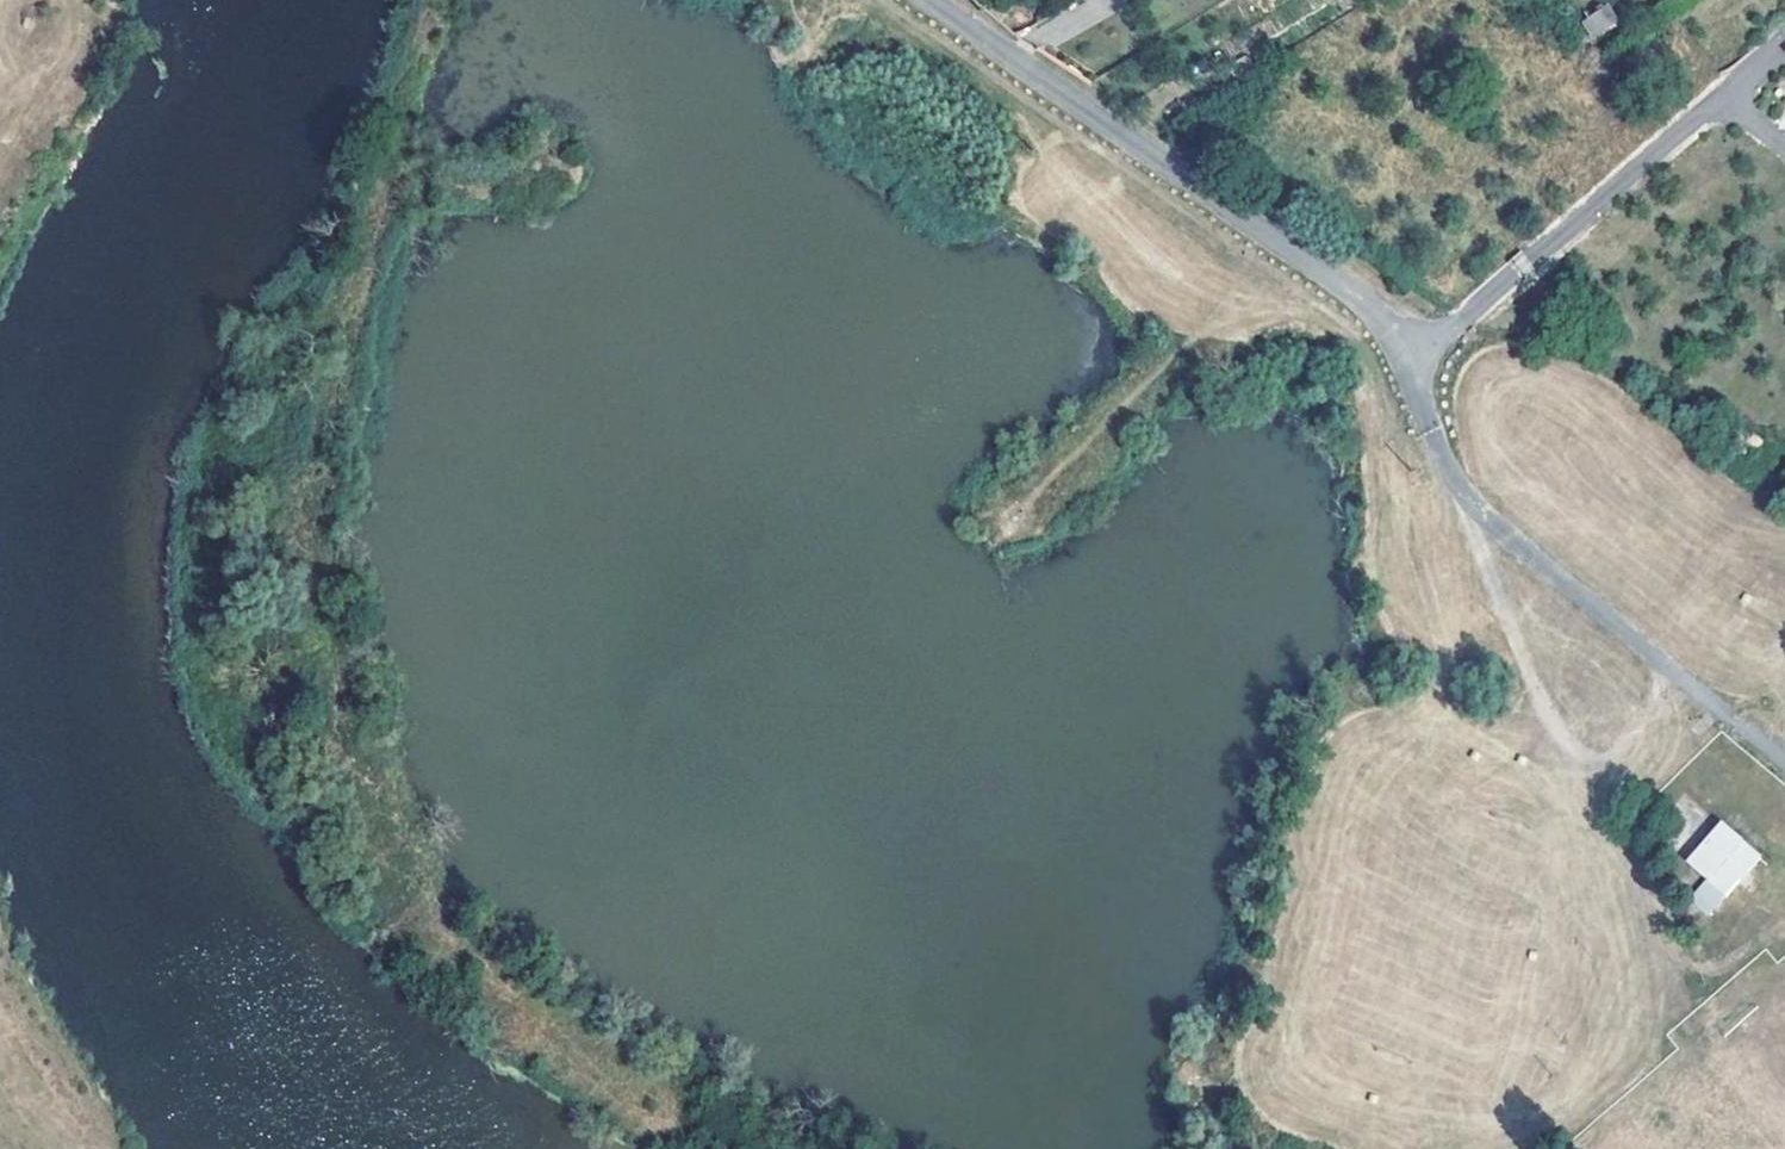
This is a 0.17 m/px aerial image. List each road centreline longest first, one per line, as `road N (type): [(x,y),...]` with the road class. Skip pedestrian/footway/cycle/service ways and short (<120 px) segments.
road 1 (residential): [(1430,432),(1392,333),(1354,293),(929,0)]

